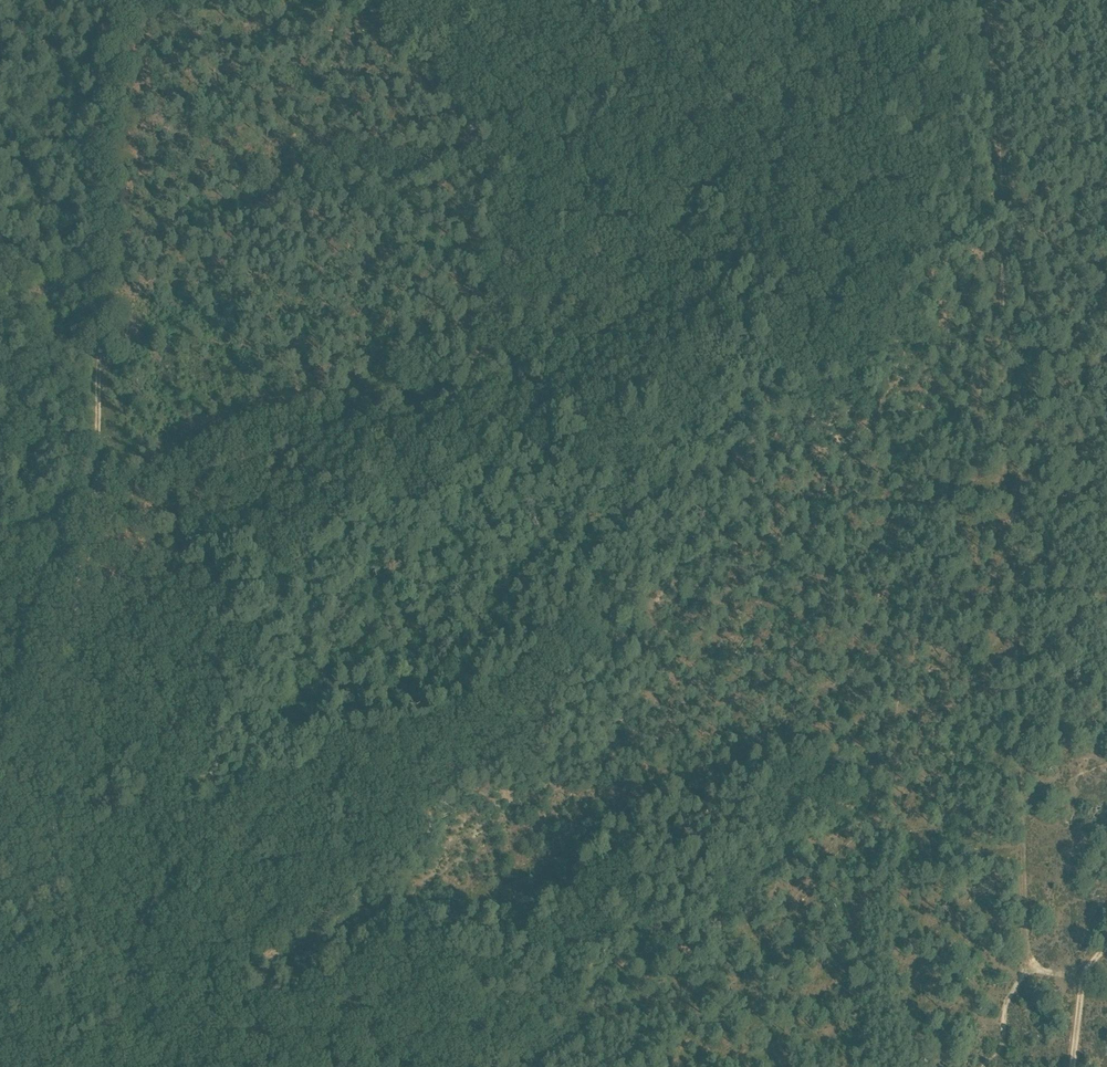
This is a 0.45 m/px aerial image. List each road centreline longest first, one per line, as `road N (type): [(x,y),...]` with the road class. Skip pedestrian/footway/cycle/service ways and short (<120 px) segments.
road 1 (track): [(125,1066),(116,998),(61,895),(55,853),(97,479),(124,0)]
road 2 (track): [(984,0),(1001,180),(1028,957),(1035,971),(1081,977)]
road 3 (track): [(123,14),(291,7),(292,0)]
road 4 (track): [(1106,945),(1081,977),(1073,1066)]

